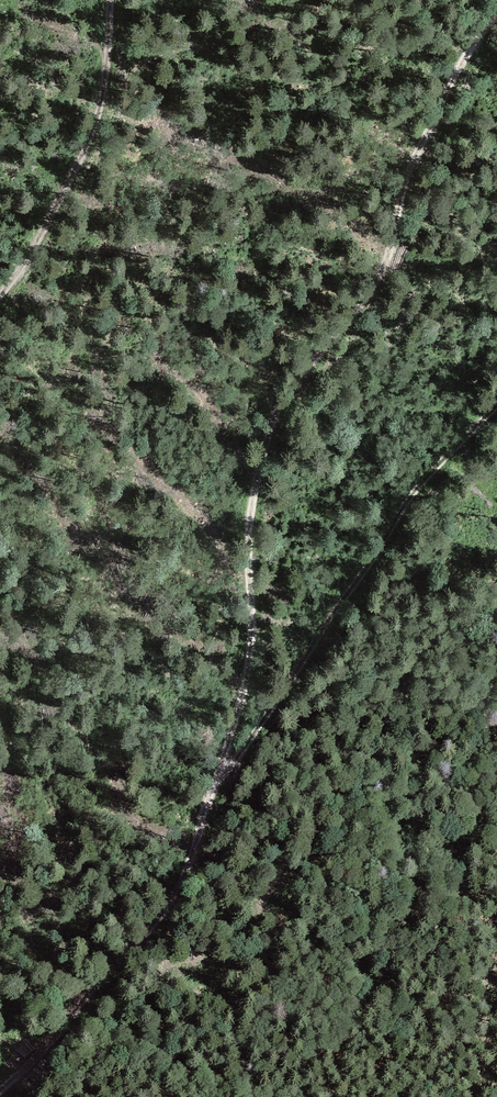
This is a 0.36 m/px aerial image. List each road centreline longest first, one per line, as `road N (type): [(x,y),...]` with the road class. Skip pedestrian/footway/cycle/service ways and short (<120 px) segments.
road 1 (track): [(496,409),(409,499),(214,795),(251,663),(248,539),(275,420),(380,277),(424,142),(496,13)]
road 2 (track): [(0,1093),(169,908),(214,795)]
road 3 (track): [(0,296),(46,227),(99,118),(113,0)]

